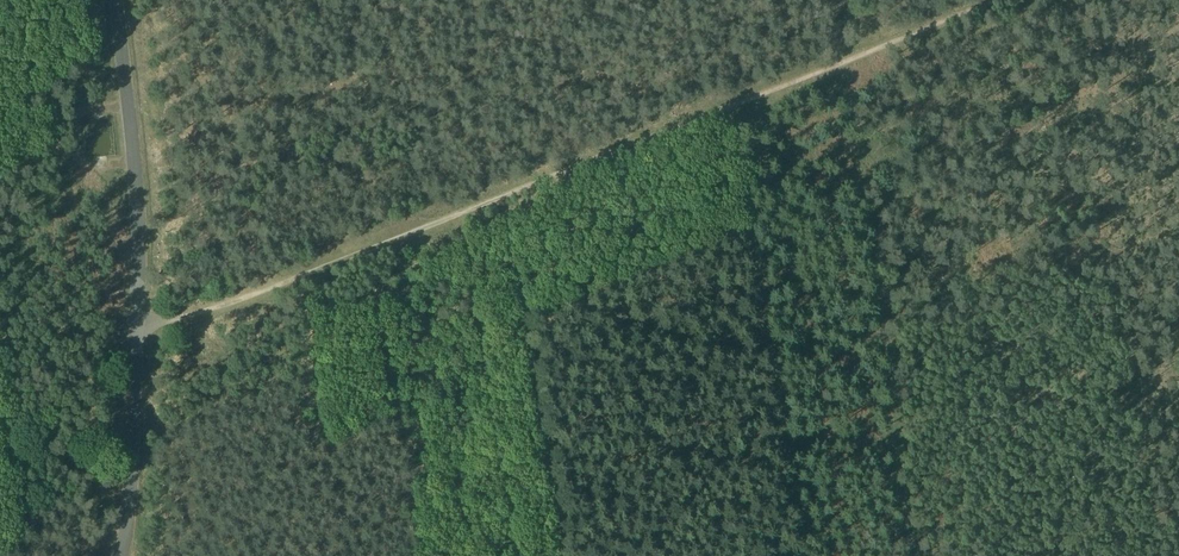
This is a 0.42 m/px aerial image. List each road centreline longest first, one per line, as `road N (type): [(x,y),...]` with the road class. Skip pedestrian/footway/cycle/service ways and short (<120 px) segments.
road 1 (track): [(1001,0),(317,272),(222,306),(136,323)]
road 2 (track): [(117,0),(135,169),(134,486),(121,555)]

